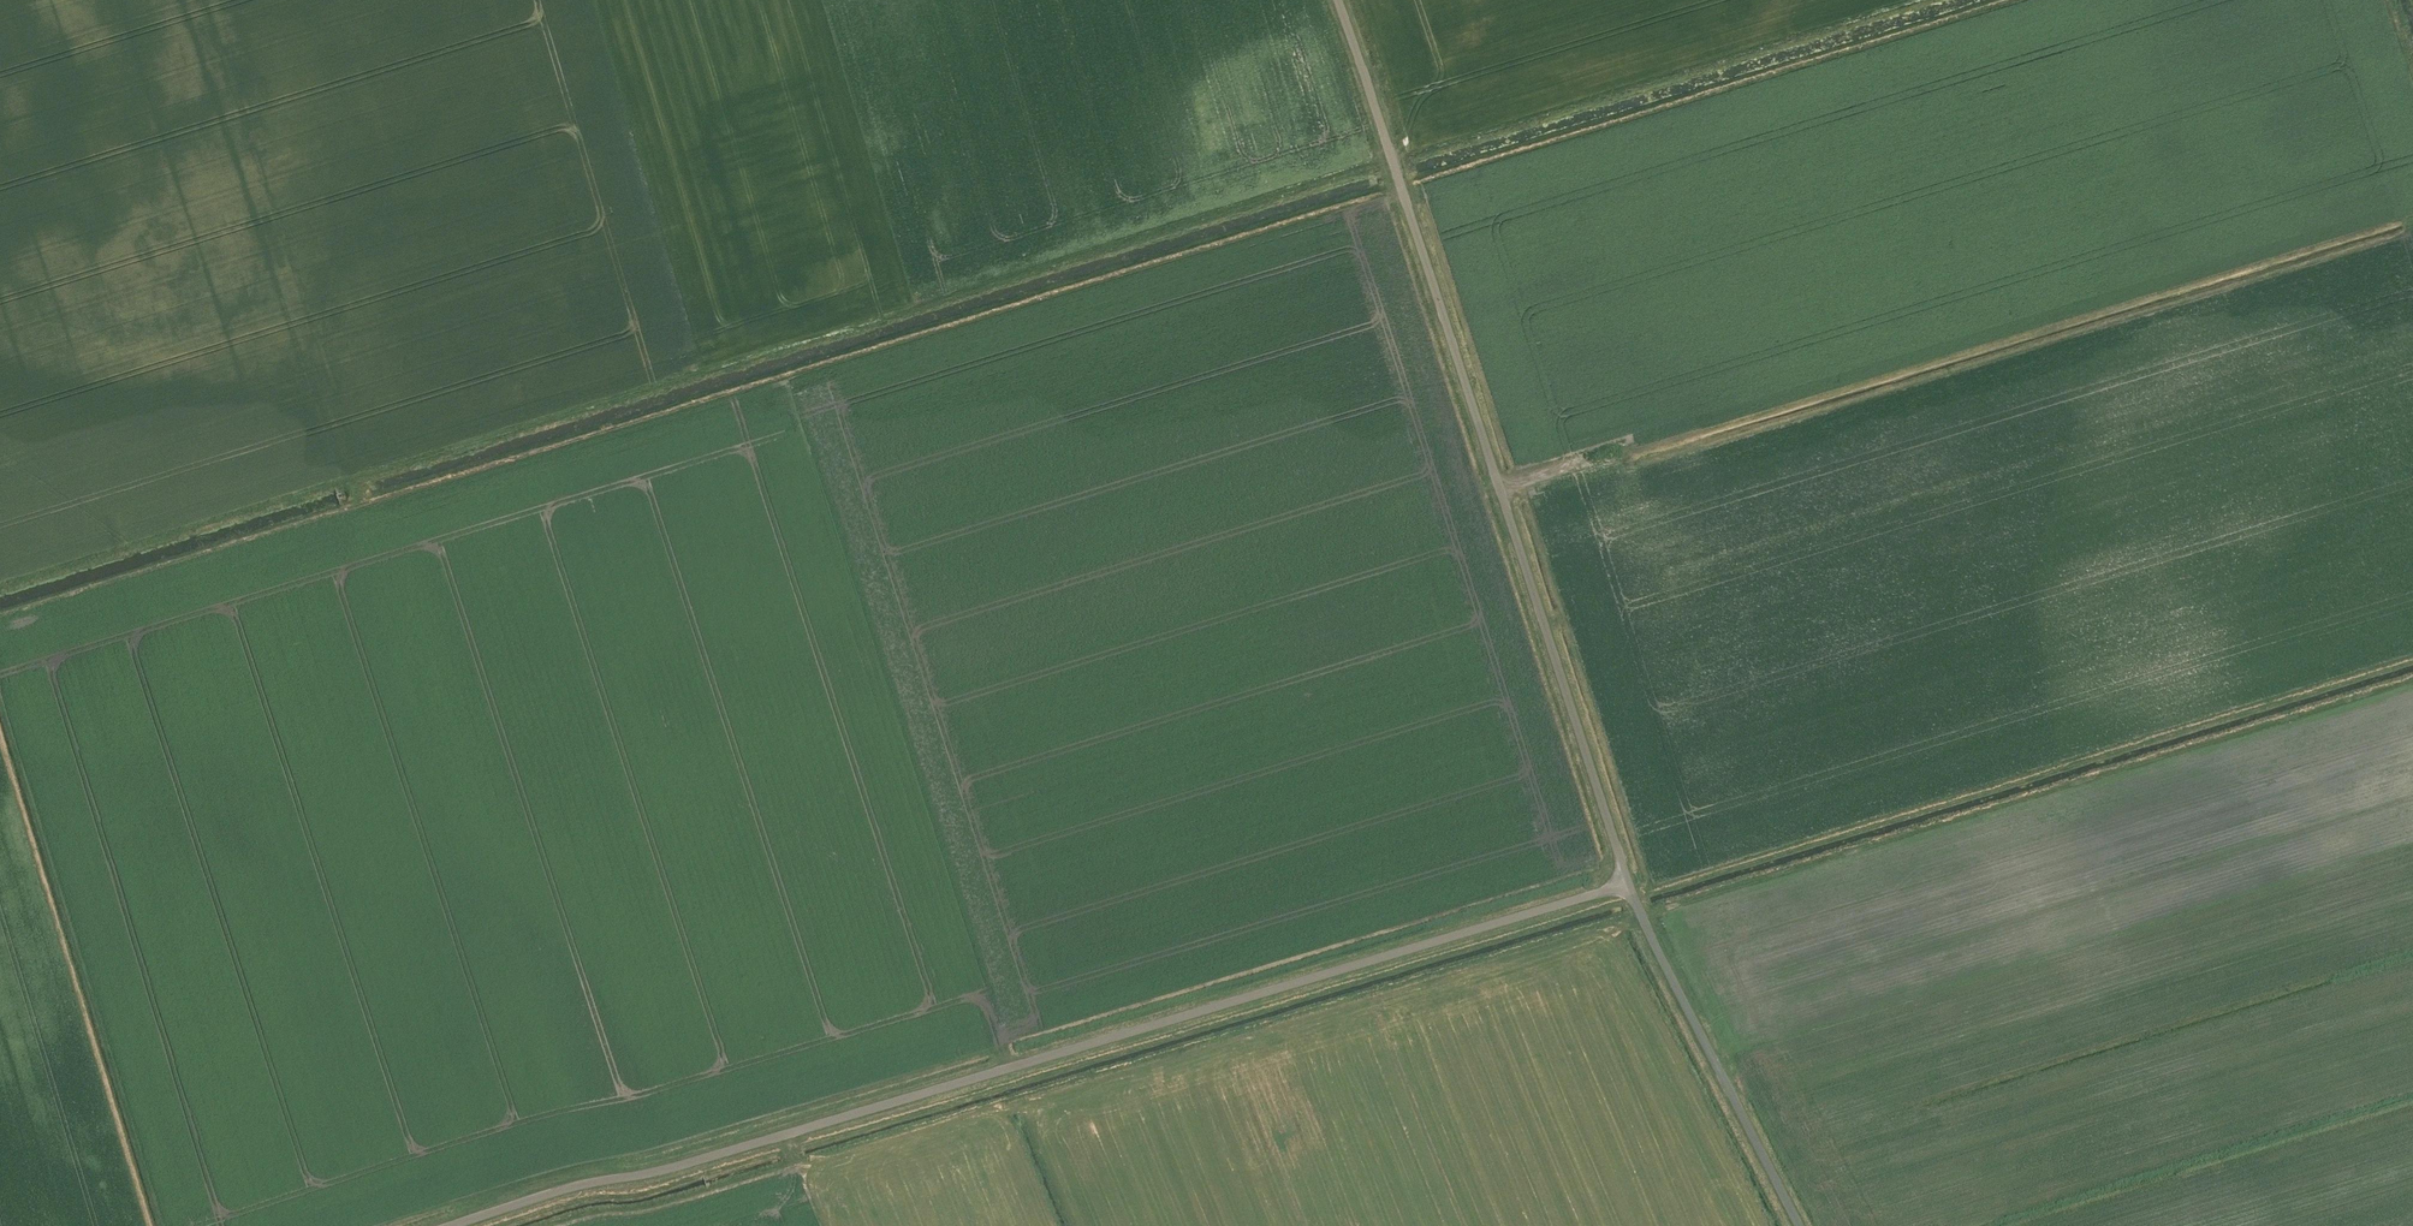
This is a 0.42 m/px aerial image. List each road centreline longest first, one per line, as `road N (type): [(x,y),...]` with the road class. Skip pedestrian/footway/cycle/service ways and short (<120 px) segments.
road 1 (unclassified): [(453,1225),(1629,884)]
road 2 (unclassified): [(1629,884),(1336,0)]
road 3 (track): [(1640,915),(2412,680)]
road 4 (unclassified): [(1798,1225),(1629,884)]

